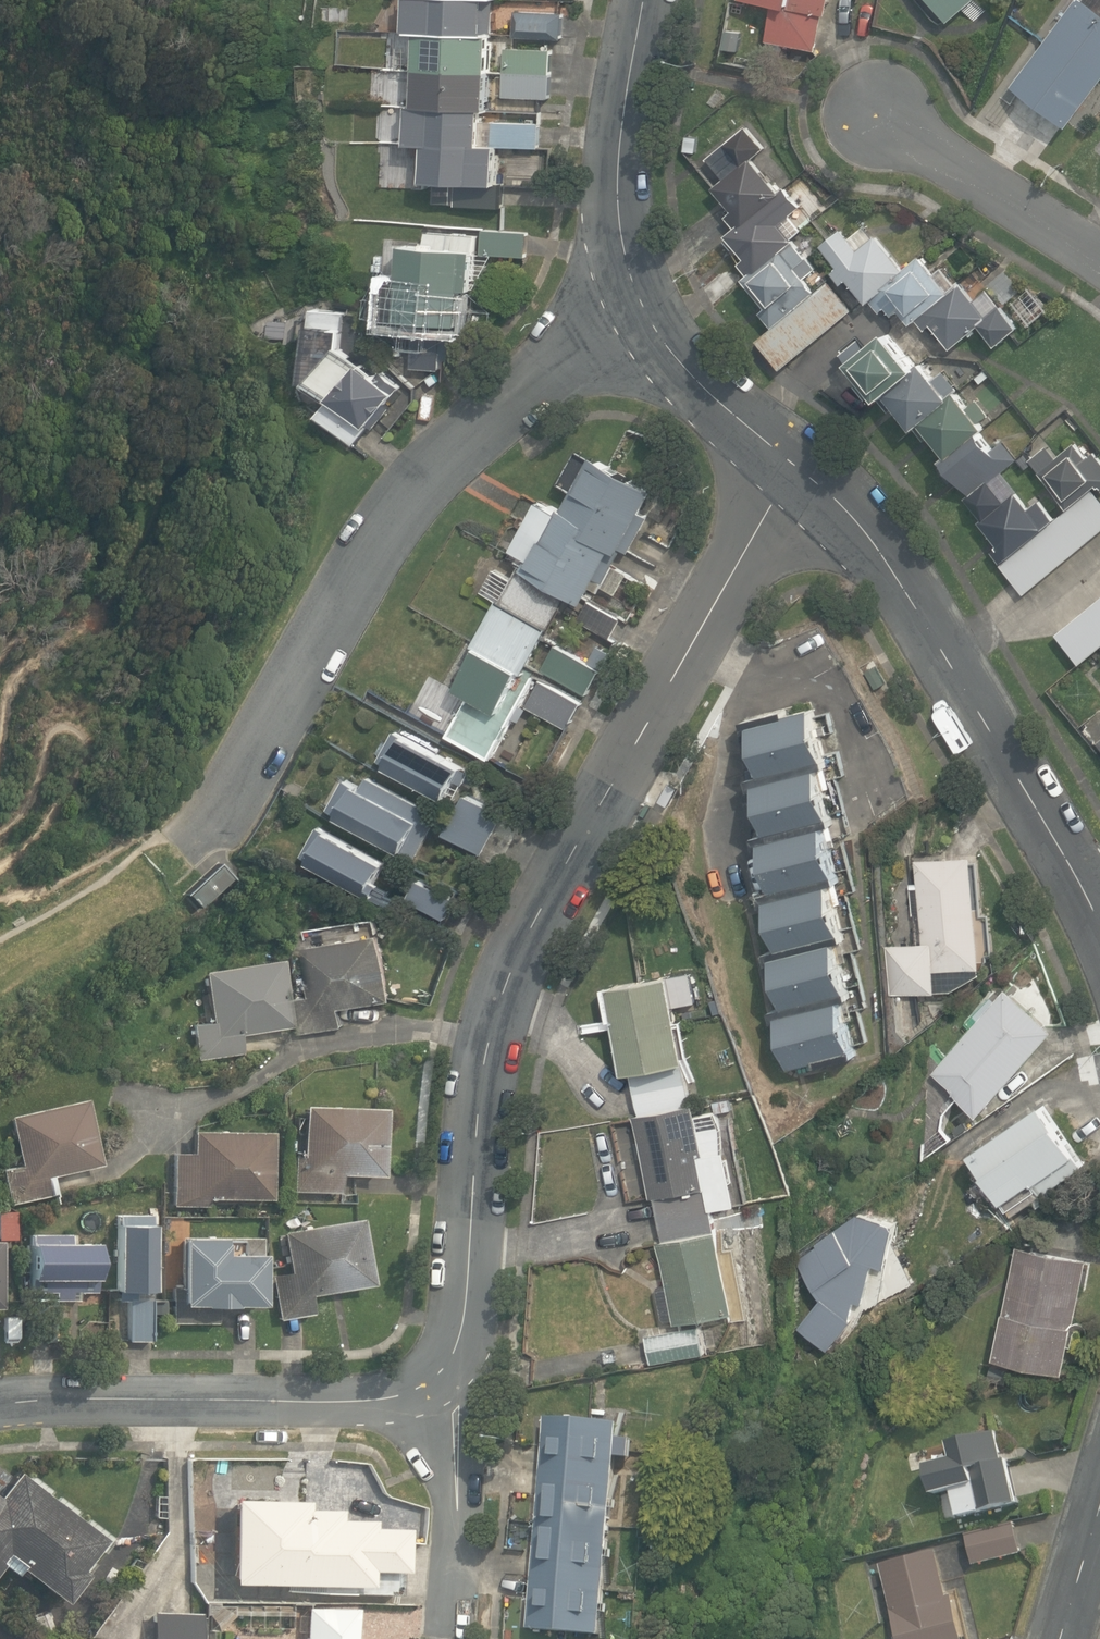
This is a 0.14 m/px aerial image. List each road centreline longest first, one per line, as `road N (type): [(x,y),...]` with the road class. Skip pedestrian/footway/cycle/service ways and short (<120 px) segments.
road 1 (residential): [(0,1404),(345,1402),(404,1395),(444,1372),(468,1300),(483,1077),(518,954),(794,464)]
road 2 (residential): [(194,838),(248,771),(379,532),(445,451),(525,384),(650,316)]
road 3 (residential): [(1099,921),(867,531),(794,464)]
road 4 (residential): [(650,316),(631,272),(619,207),(646,0)]
road 5 (residential): [(1099,256),(889,117)]
road 6 (residential): [(794,464),(715,398),(650,316)]
road 7 (residential): [(1061,1638),(1099,1511)]

